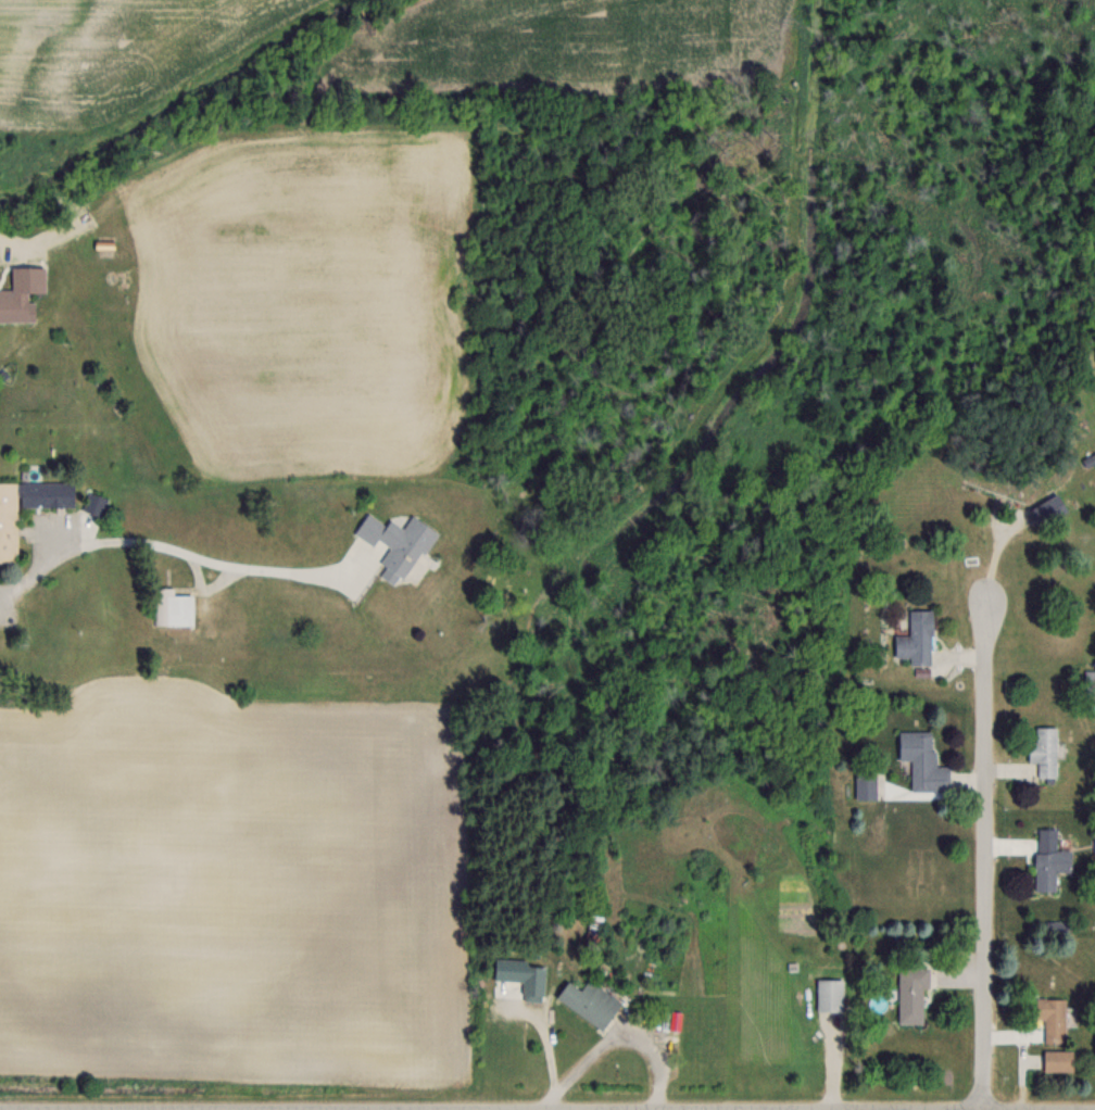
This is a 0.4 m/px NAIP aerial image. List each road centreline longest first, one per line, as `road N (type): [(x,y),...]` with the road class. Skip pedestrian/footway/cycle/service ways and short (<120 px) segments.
road 1 (residential): [(982,1109),(987,600)]

